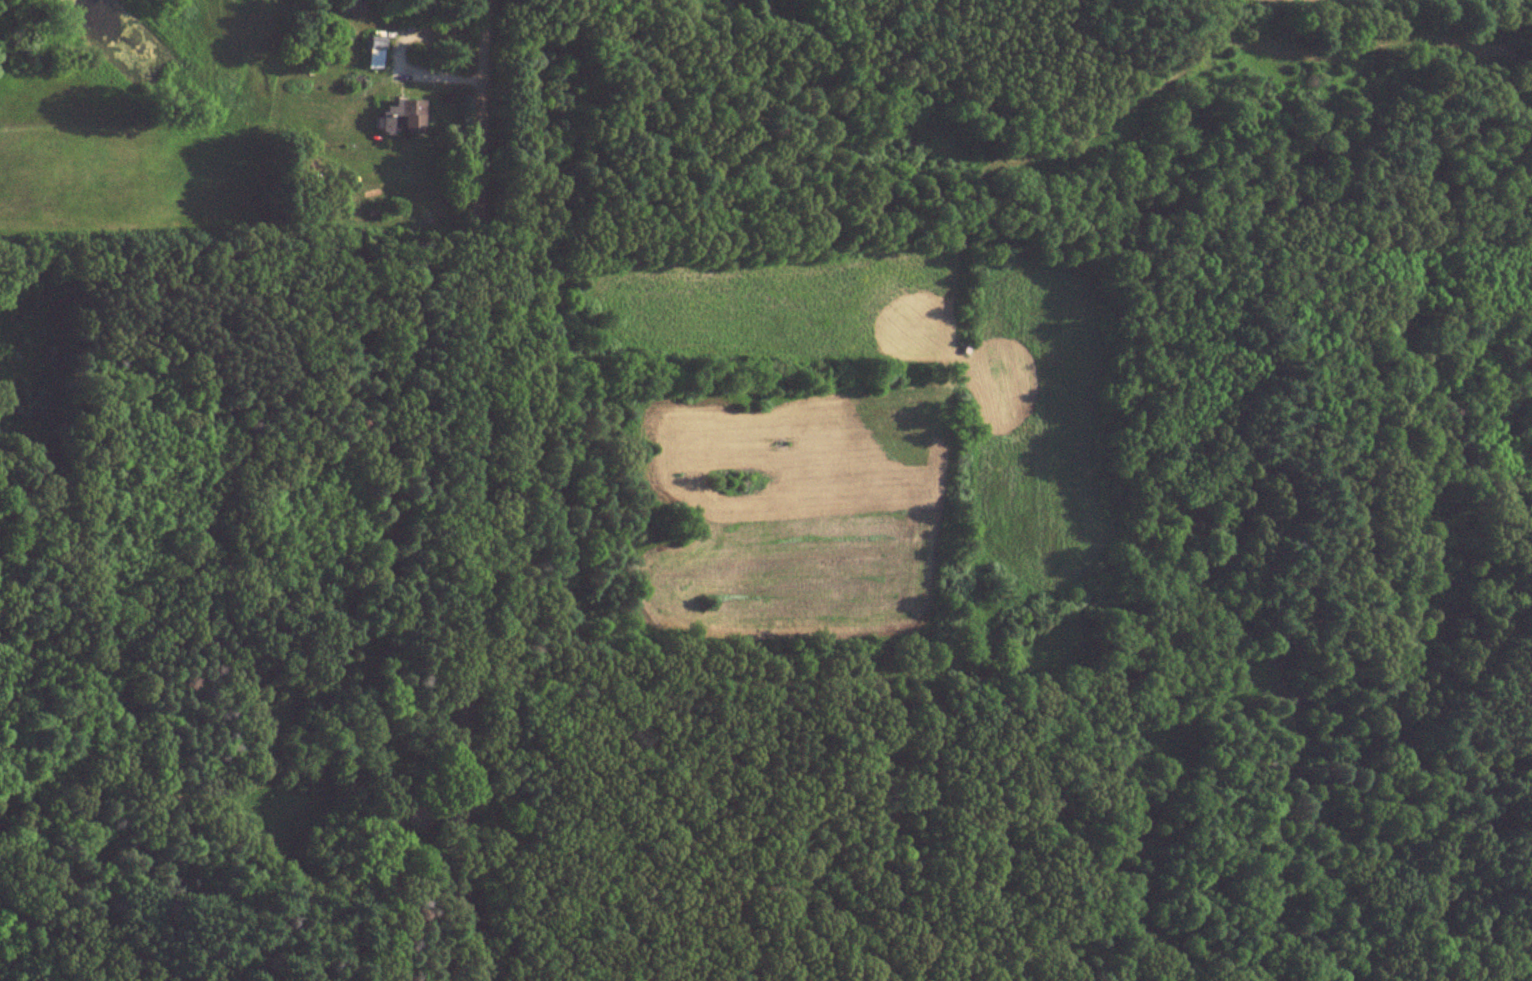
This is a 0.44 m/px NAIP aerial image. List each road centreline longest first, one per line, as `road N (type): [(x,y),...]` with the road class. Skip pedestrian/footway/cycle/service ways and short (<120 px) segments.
road 1 (residential): [(483,0),(461,980)]
road 2 (track): [(1531,81),(1510,49),(1387,50),(1267,33),(1225,0)]

